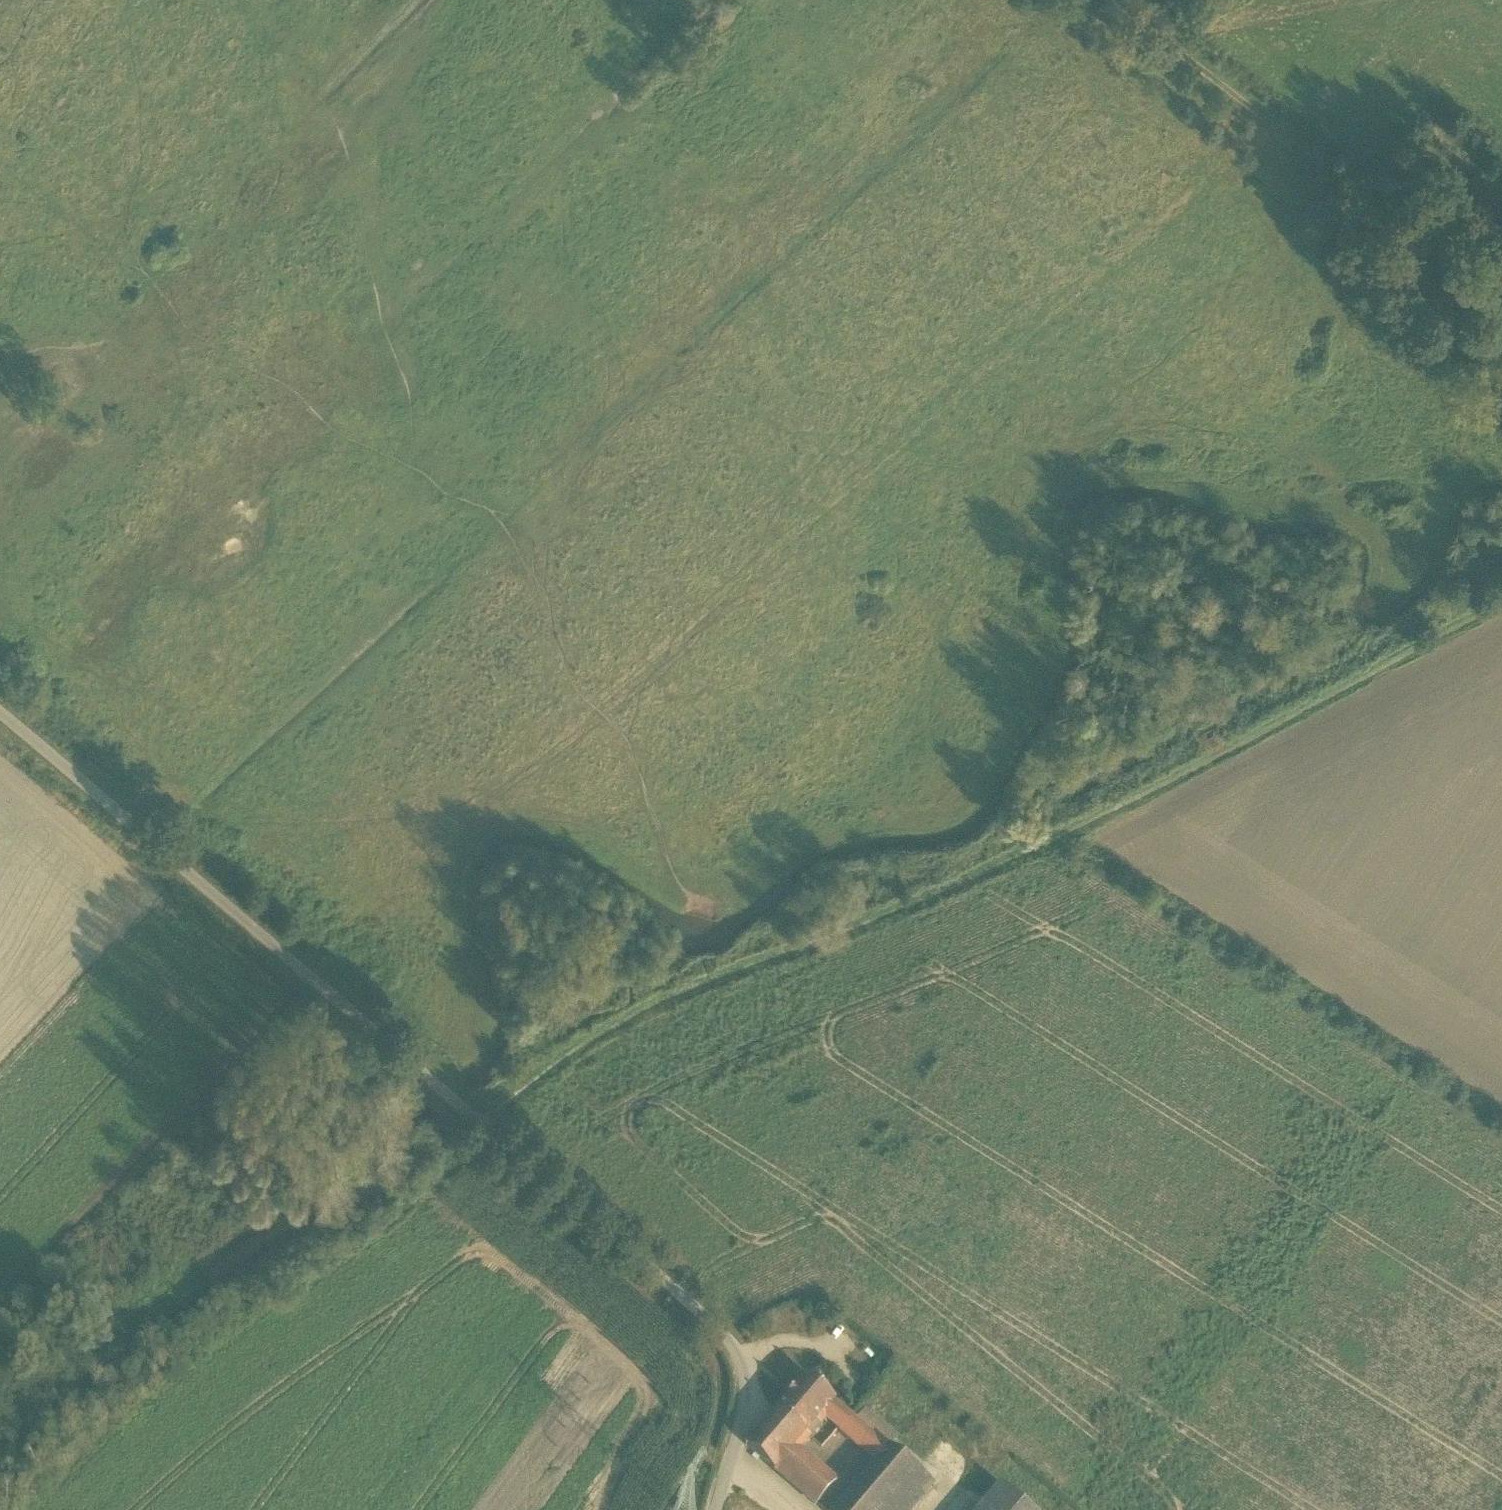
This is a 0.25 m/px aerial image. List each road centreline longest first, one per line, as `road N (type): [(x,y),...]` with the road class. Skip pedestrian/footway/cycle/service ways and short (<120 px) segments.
road 1 (unclassified): [(722,1509),(750,1402),(741,1362),(721,1335),(0,710)]
road 2 (track): [(1501,241),(1460,199),(1365,189),(1129,0)]

